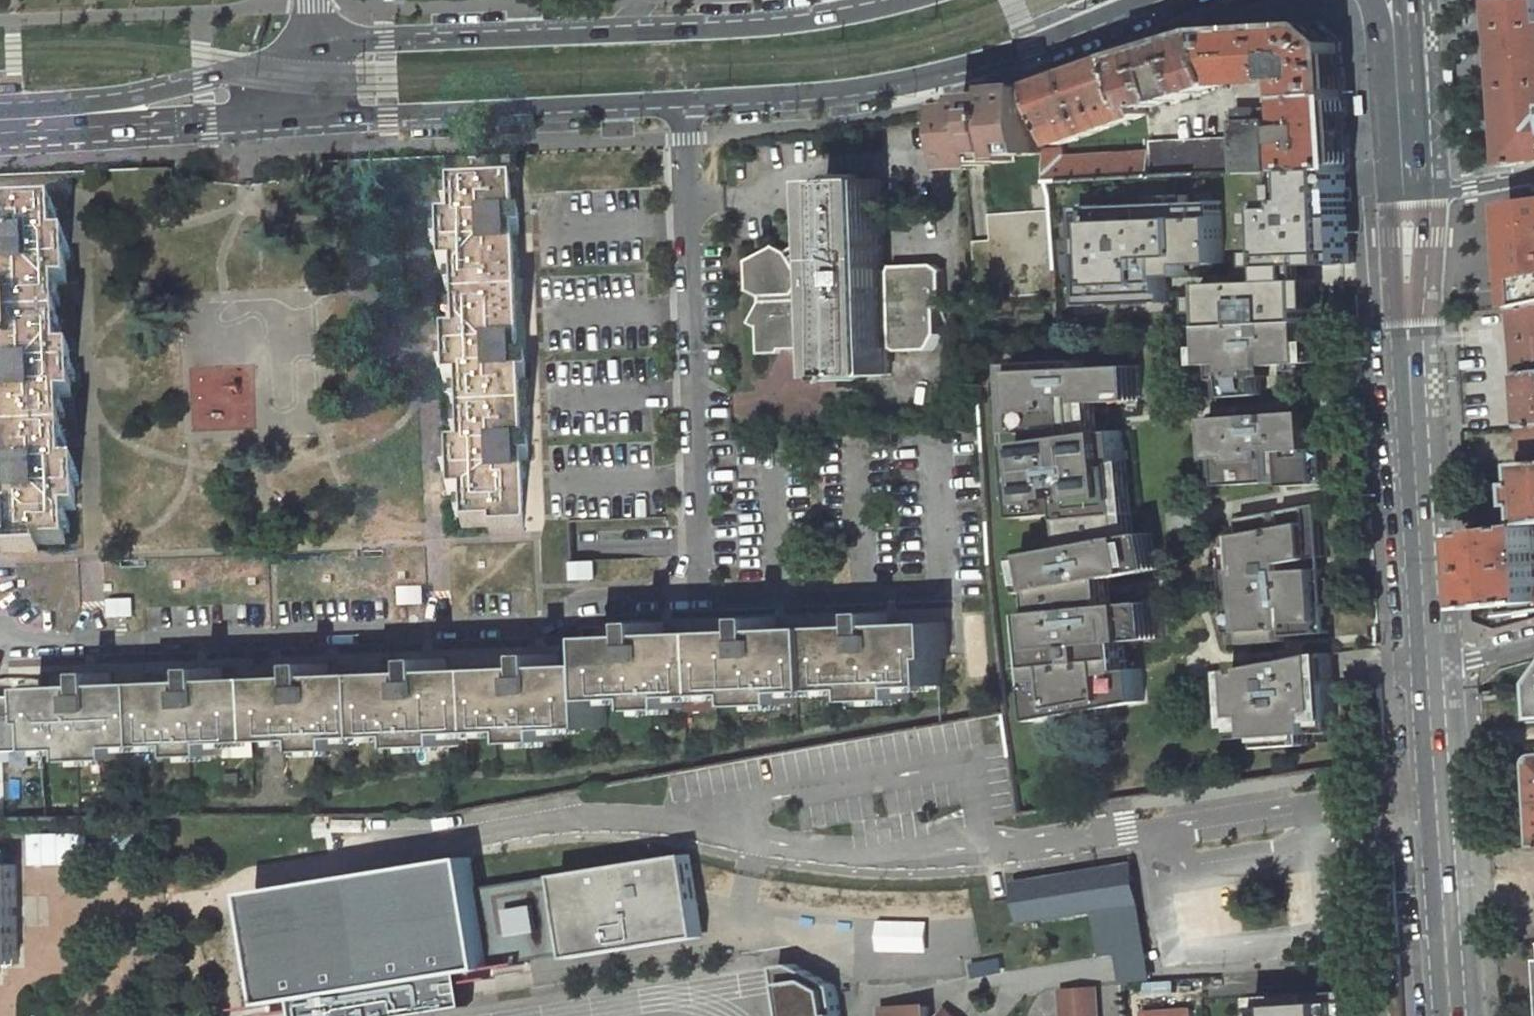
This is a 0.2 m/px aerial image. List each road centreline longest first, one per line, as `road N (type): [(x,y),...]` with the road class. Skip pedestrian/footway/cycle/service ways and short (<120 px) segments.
road 1 (tertiary): [(320,120),(855,88),(1030,46),(1142,0)]
road 2 (tertiary): [(906,0),(747,27),(314,45)]
road 3 (secondary): [(1435,670),(1459,1015)]
road 4 (tertiary): [(314,45),(145,97),(0,115)]
road 5 (tertiary): [(0,123),(320,120)]
road 6 (secondary): [(1419,380),(1435,670)]
road 7 (secondary): [(1418,195),(1408,0)]
road 8 (secondary): [(1419,380),(1418,195)]

